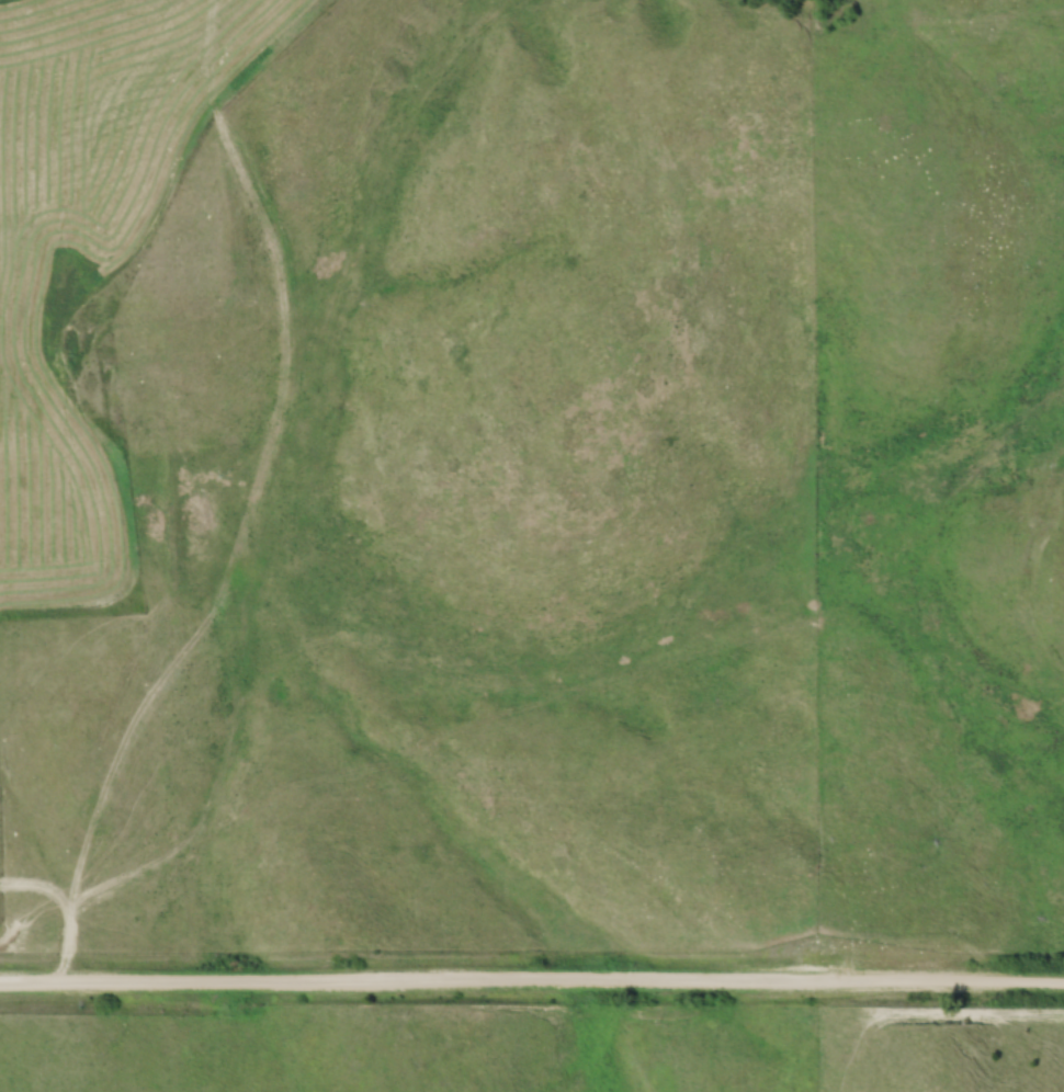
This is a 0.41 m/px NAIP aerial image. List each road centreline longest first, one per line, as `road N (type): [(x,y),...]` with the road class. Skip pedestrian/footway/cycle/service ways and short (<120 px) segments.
road 1 (residential): [(1063,981),(0,979)]

